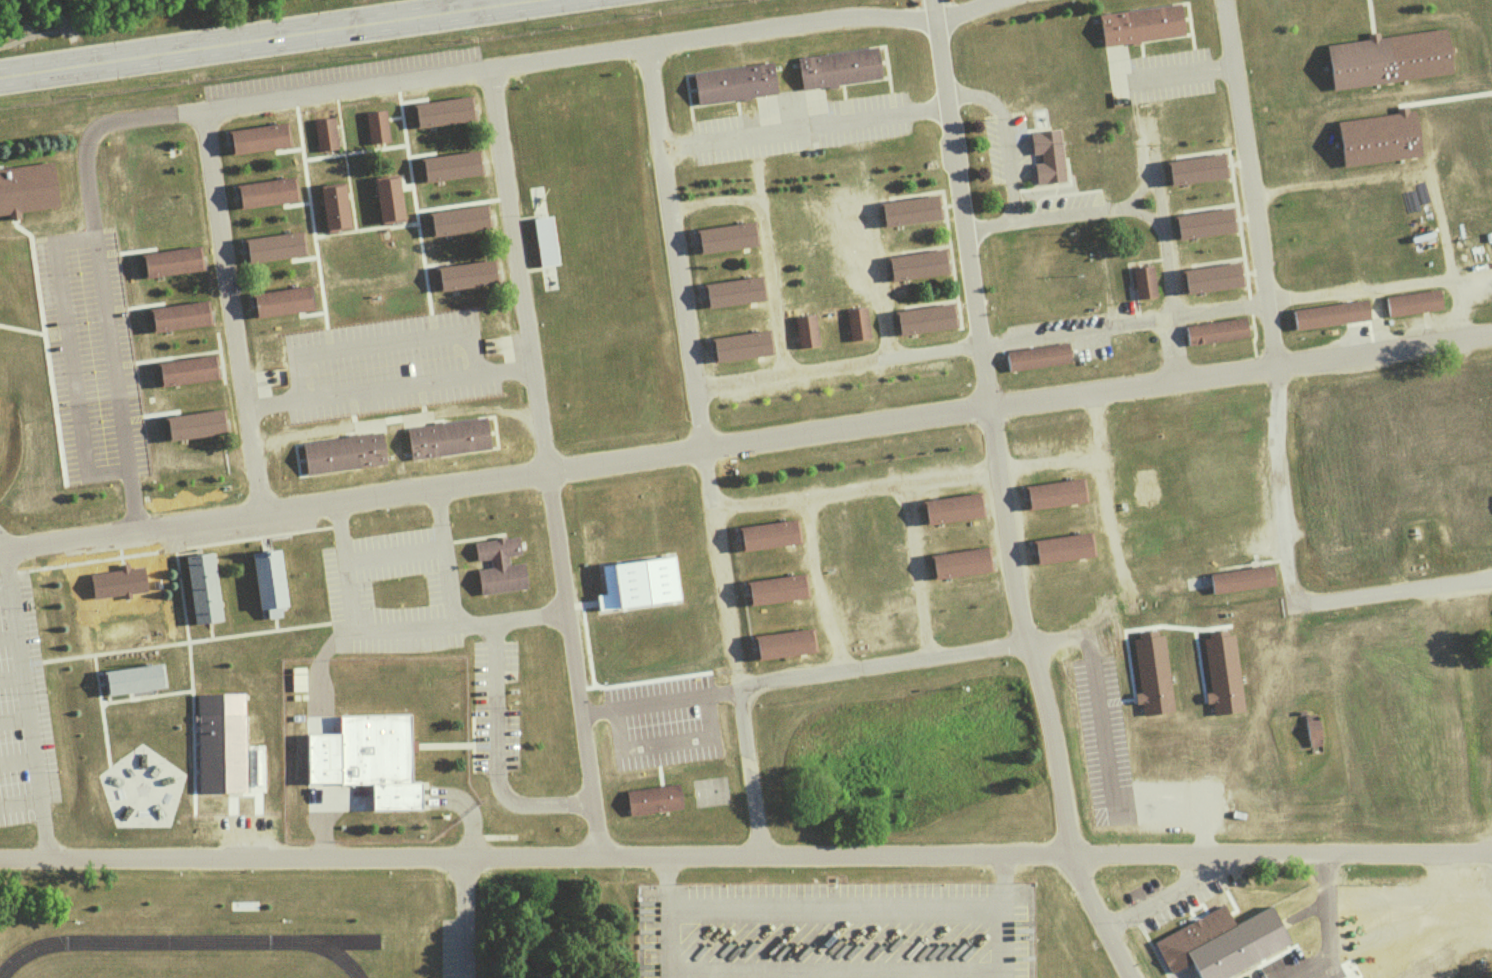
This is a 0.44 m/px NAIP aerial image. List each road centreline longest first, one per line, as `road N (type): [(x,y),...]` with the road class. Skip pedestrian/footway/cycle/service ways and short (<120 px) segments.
road 1 (residential): [(1491,337),(0,550)]
road 2 (residential): [(0,857),(1491,854)]
road 3 (residential): [(259,514),(197,111),(823,18),(934,19),(995,0)]
road 4 (residential): [(1127,977),(1072,855),(1026,641),(931,0)]
road 5 (residential): [(1491,575),(576,709)]
road 6 (residential): [(644,46),(760,854)]
road 7 (residential): [(486,70),(600,855)]
road 8 (residential): [(1221,0),(1276,367),(1288,607)]
road 9 (secondary): [(0,75),(520,0)]

